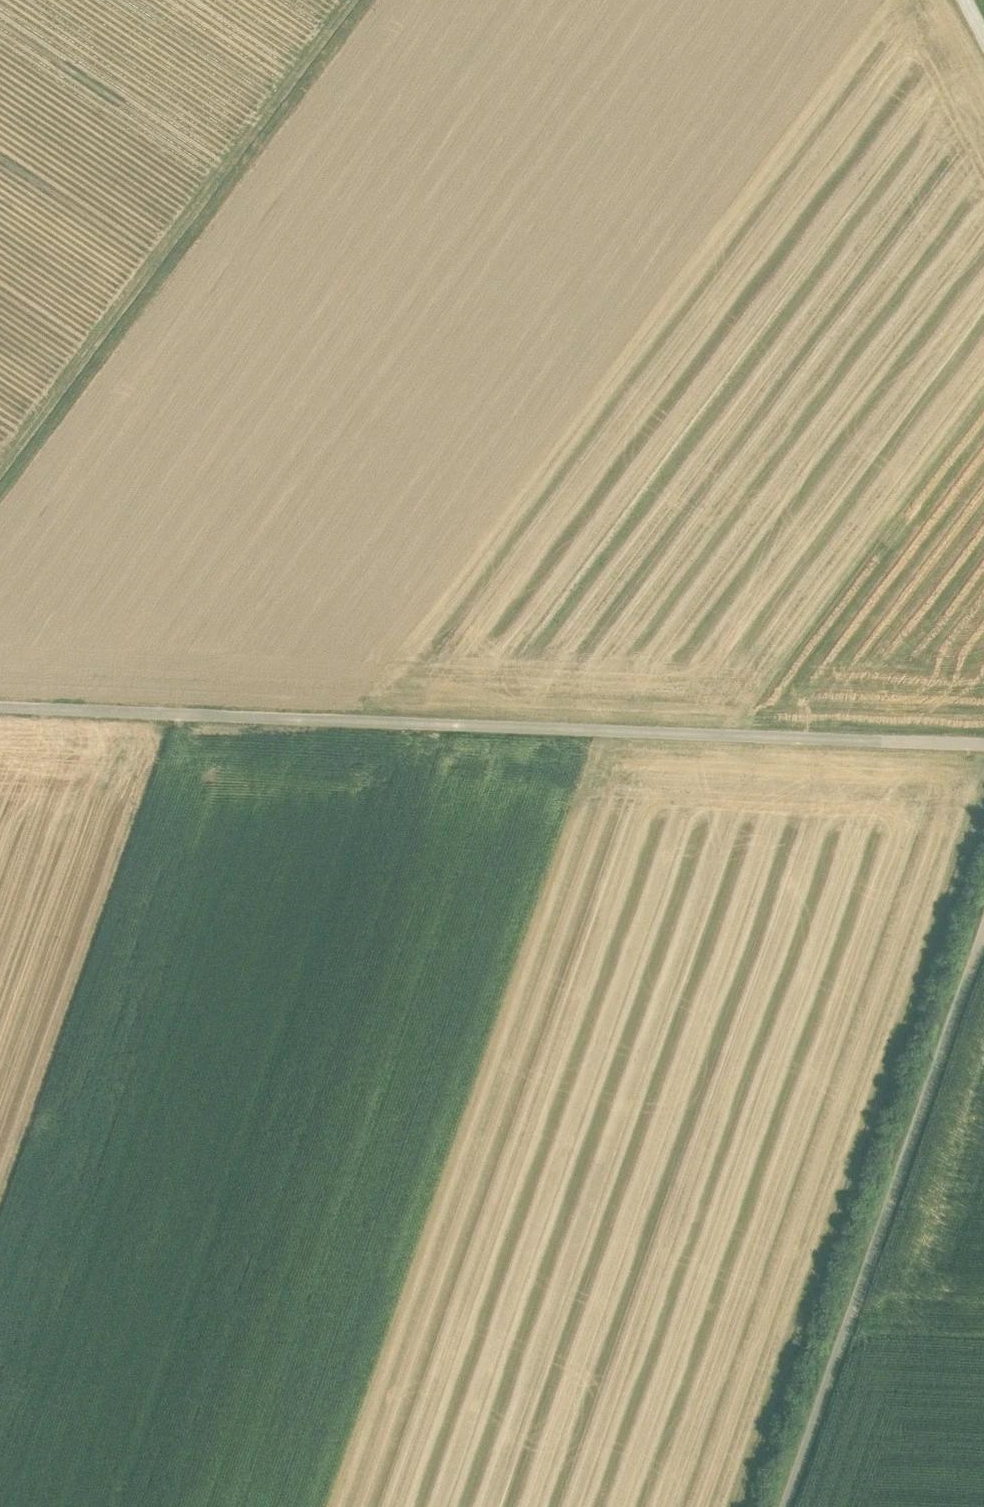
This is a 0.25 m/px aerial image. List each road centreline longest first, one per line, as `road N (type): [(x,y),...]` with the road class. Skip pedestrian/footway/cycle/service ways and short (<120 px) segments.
road 1 (unclassified): [(0,708),(983,747)]
road 2 (track): [(369,0),(0,497)]
road 3 (unclassified): [(983,934),(785,1506)]

